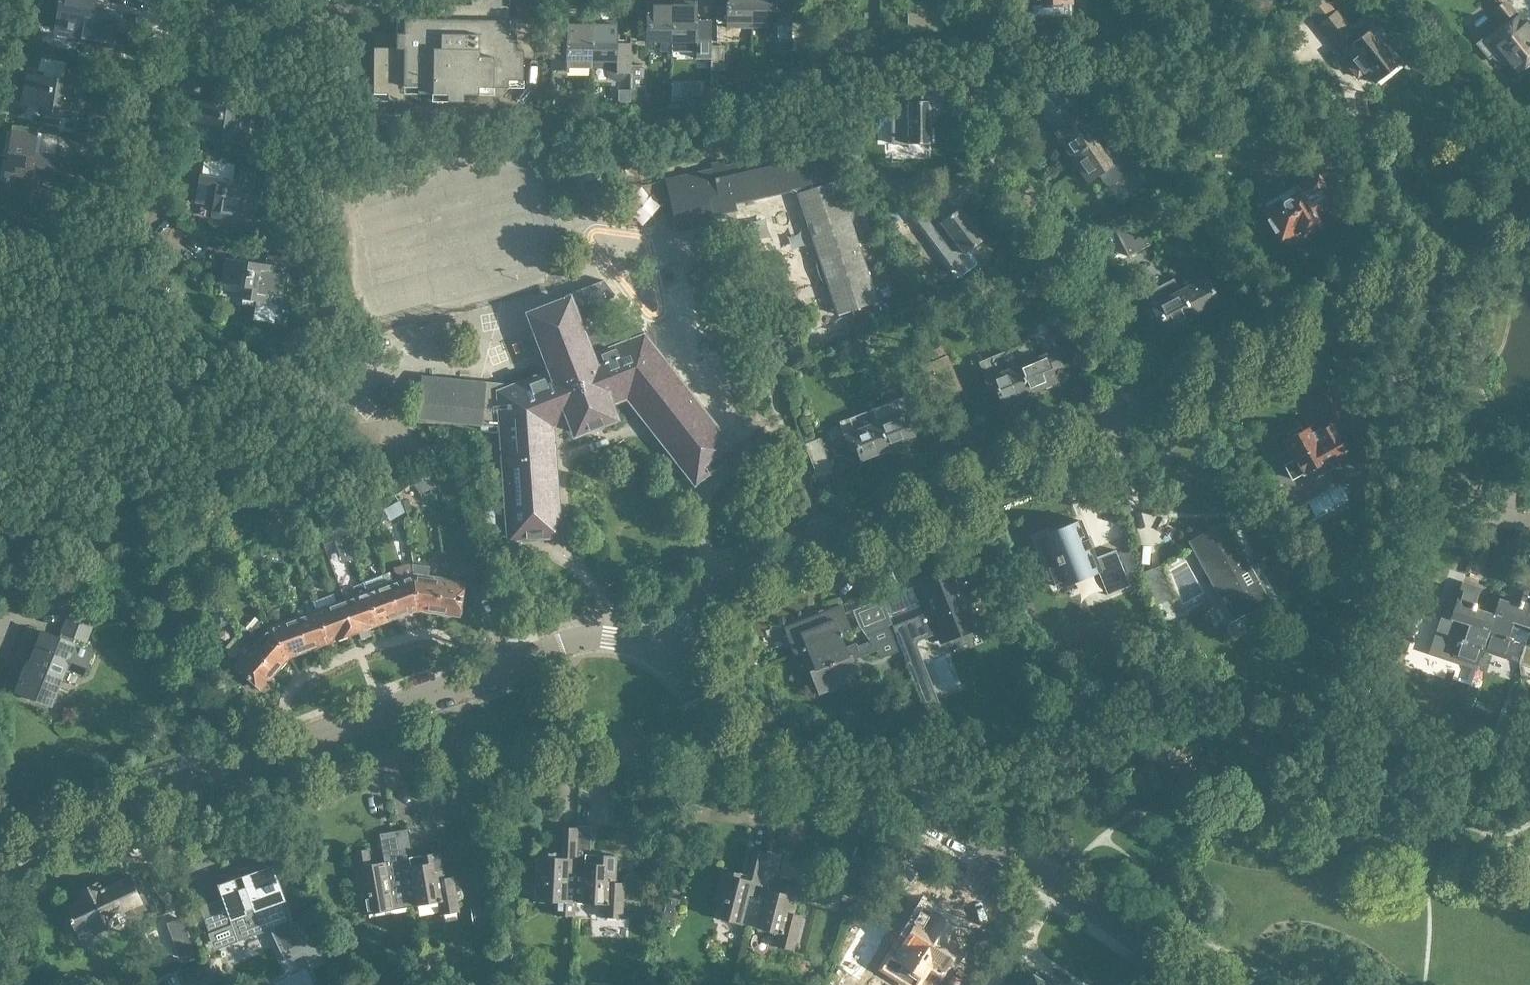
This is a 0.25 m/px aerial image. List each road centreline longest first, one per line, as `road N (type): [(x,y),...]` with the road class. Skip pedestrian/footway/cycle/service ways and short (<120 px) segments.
road 1 (residential): [(0,862),(133,798),(564,641),(611,636),(670,654)]
road 2 (residential): [(1206,984),(1176,957),(937,819),(858,787),(765,766),(714,735),(698,713)]
road 3 (residential): [(670,654),(689,625),(751,567),(1139,413)]
road 4 (residential): [(1139,413),(1382,284),(1529,176)]
road 5 (residential): [(1139,413),(1066,246),(1001,158),(991,122),(985,0)]
road 6 (residential): [(374,756),(457,741),(645,746),(698,713)]
road 7 (residential): [(140,106),(147,167),(131,218),(106,223),(72,210),(77,197)]
road 8 (residential): [(140,106),(209,0)]

